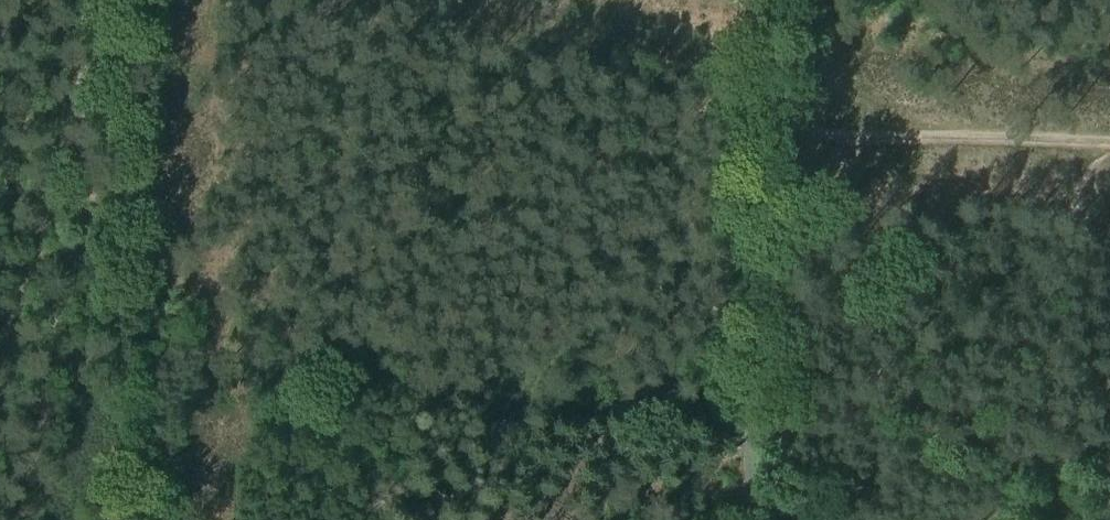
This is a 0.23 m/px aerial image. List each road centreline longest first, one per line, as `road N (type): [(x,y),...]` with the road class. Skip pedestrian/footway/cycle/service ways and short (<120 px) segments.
road 1 (track): [(117,519),(121,0)]
road 2 (track): [(0,393),(112,0)]
road 3 (unclassified): [(763,135),(760,519)]
road 4 (track): [(802,135),(1109,142)]

